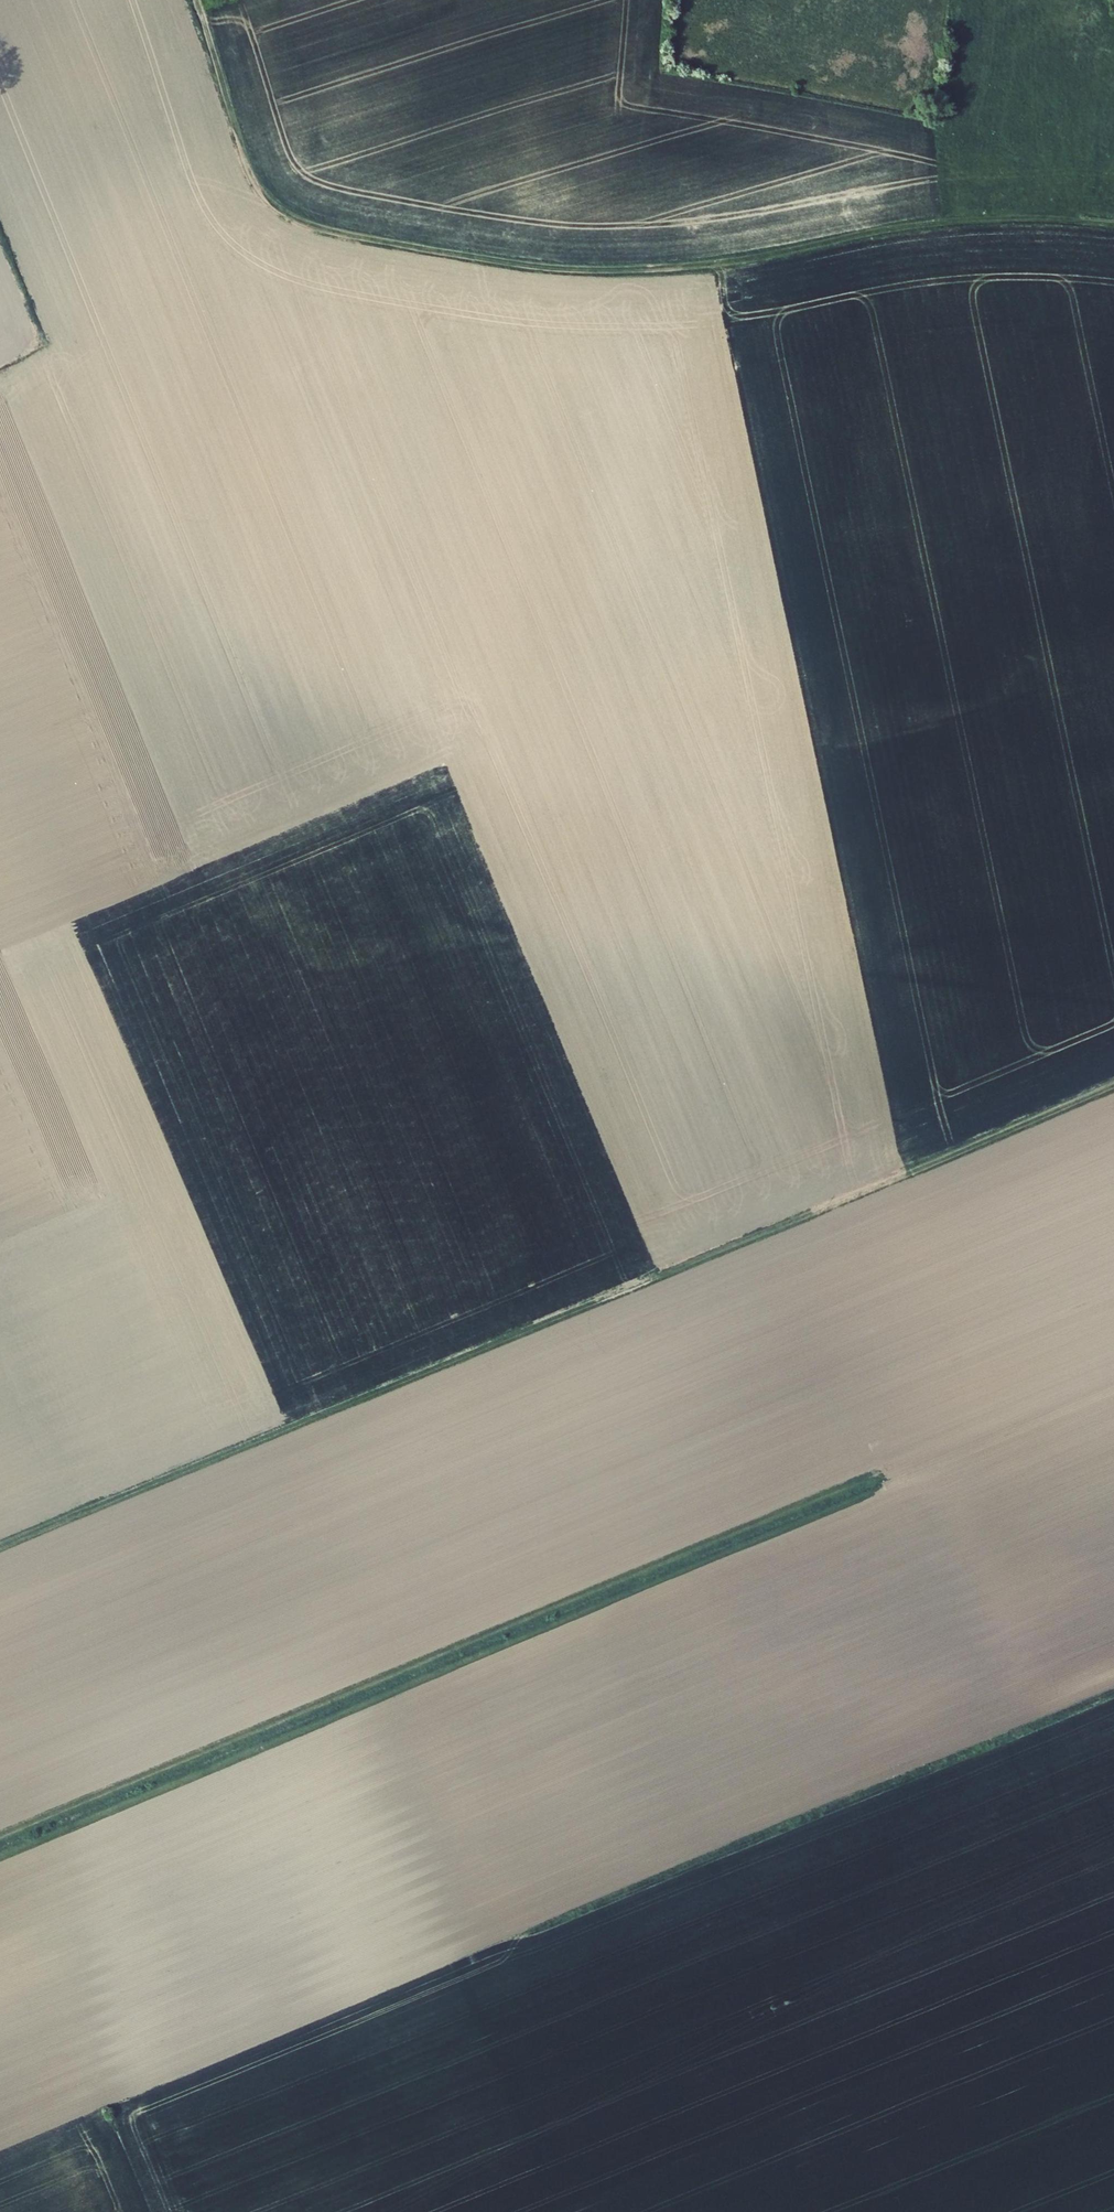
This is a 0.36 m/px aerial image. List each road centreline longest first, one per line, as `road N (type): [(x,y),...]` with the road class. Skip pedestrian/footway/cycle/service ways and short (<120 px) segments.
road 1 (track): [(0,1547),(1113,1085)]

